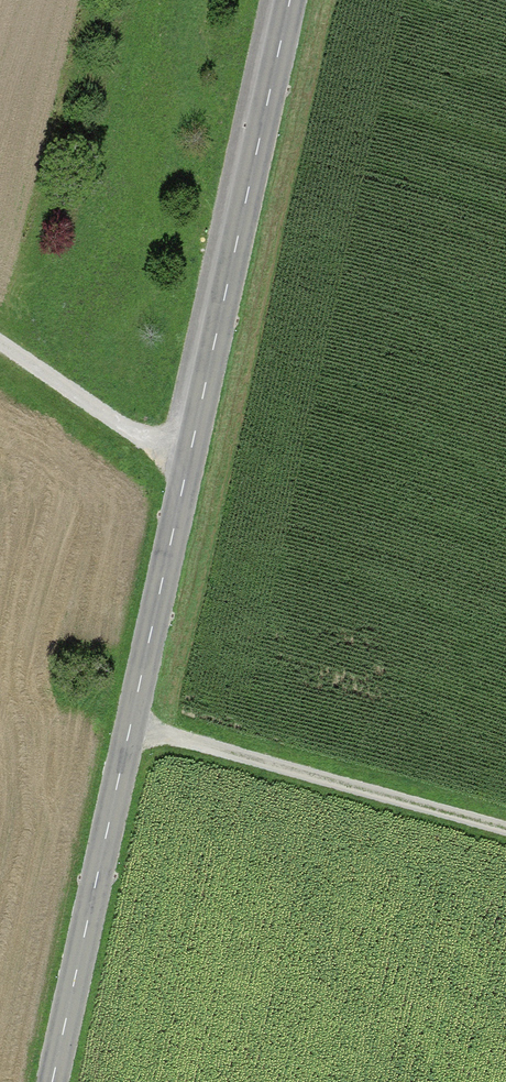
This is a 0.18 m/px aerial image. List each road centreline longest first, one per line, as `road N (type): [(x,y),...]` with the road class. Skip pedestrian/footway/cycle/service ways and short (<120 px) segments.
road 1 (tertiary): [(56,1081),(295,0)]
road 2 (track): [(505,824),(278,757),(136,727)]
road 3 (track): [(188,467),(0,343)]

